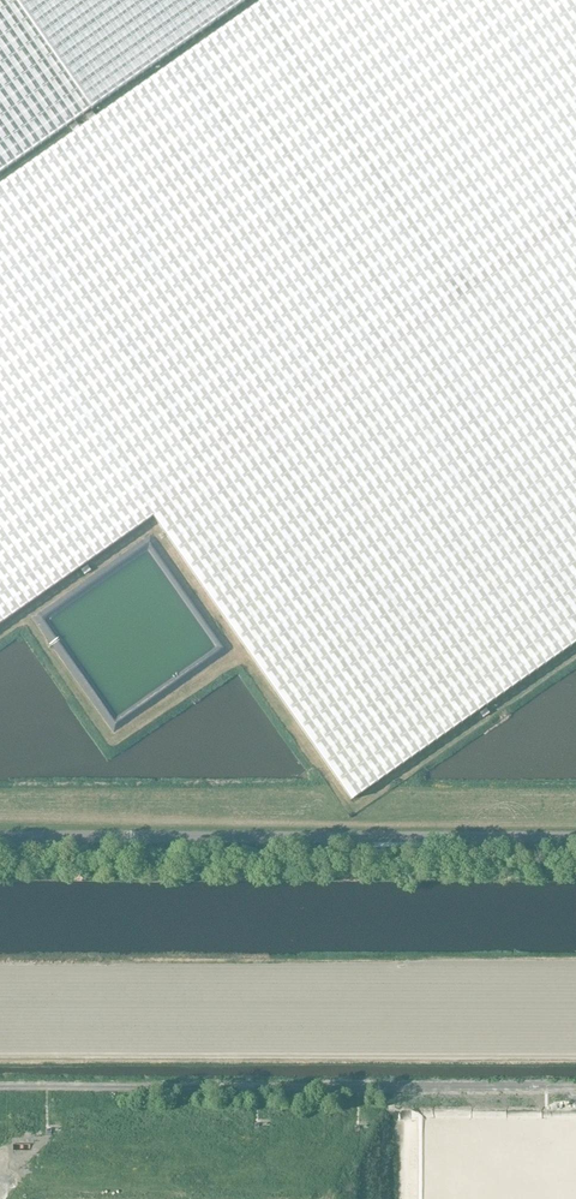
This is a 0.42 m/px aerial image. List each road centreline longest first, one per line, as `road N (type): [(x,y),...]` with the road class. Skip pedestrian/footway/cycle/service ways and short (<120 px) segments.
road 1 (unclassified): [(0,836),(575,837)]
road 2 (track): [(575,1086),(0,1086)]

